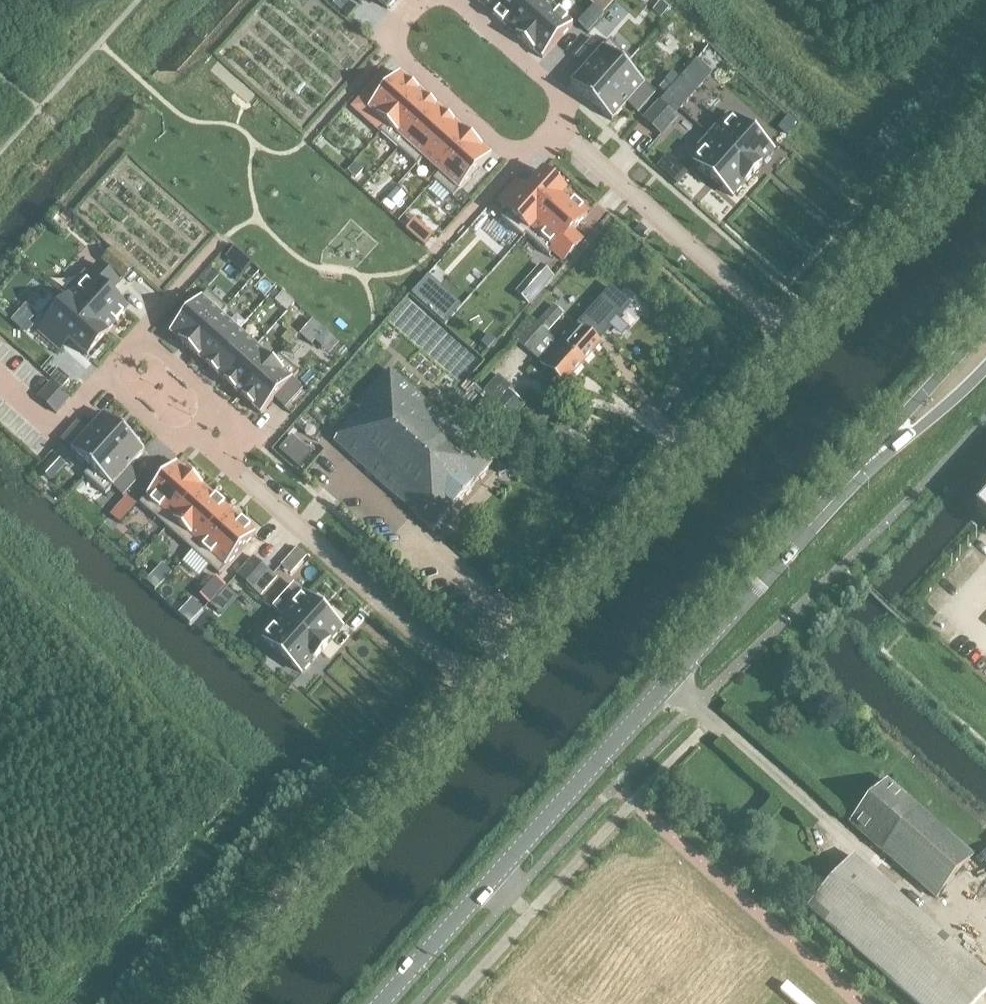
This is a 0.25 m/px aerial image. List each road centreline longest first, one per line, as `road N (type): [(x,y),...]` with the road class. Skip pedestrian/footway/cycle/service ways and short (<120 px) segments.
road 1 (tertiary): [(381,1003),(671,679),(985,349)]
road 2 (unclassified): [(475,680),(789,331)]
road 3 (track): [(453,1003),(711,721),(671,679)]
road 4 (unclassified): [(184,1003),(475,680)]
road 5 (track): [(711,721),(985,957)]
road 6 (residential): [(239,473),(475,680)]
road 7 (unclassified): [(789,331),(985,111)]
road 8 (residential): [(571,141),(789,331)]
road 9 (residential): [(558,130),(530,152),(503,149),(396,55),(399,25),(419,0)]
road 10 (residential): [(454,0),(562,98),(558,130)]
road 11 (residential): [(139,336),(203,388),(214,413),(206,444)]
road 12 (residential): [(100,379),(55,427),(0,379)]
road 13 (residential): [(206,444),(157,430),(100,379)]

